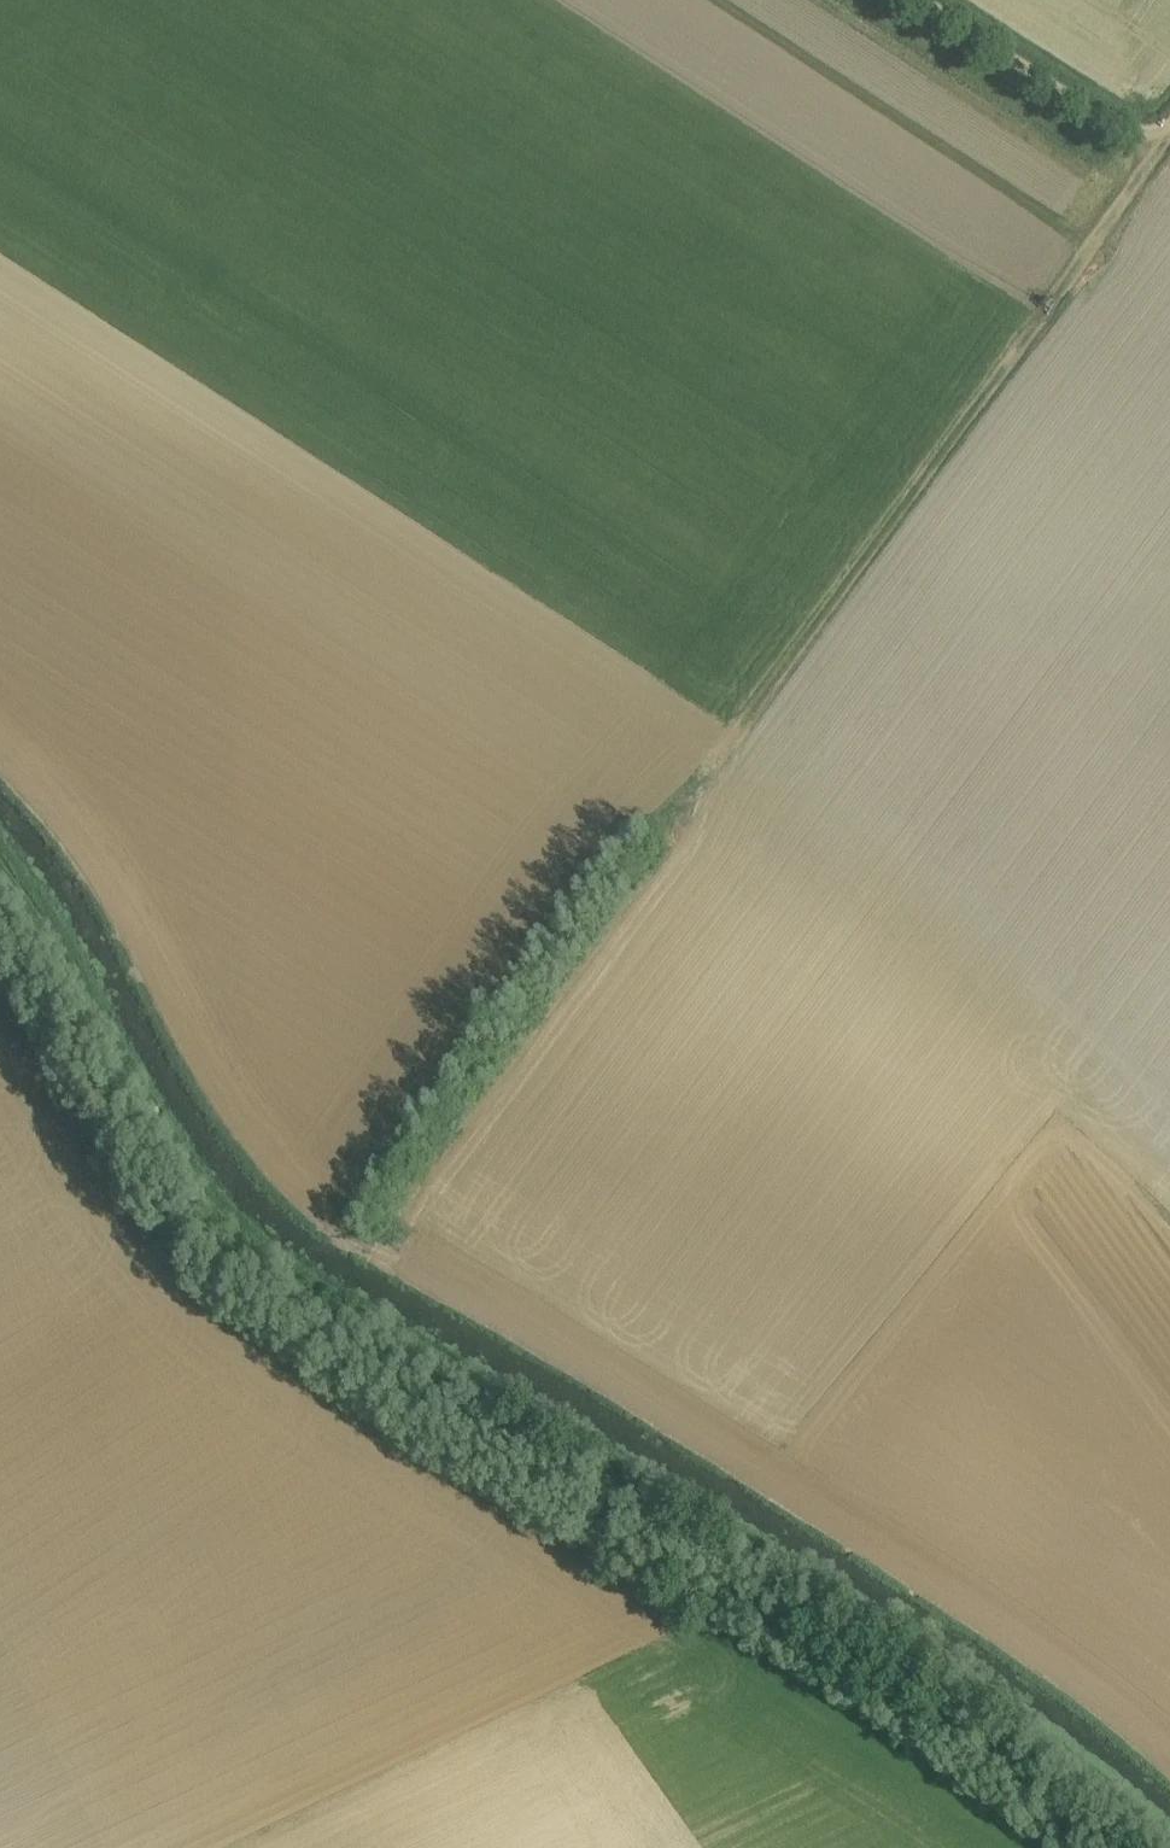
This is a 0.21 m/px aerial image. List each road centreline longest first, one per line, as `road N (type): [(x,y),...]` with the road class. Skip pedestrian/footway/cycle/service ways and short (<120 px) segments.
road 1 (track): [(1169,128),(1140,138),(920,0)]

